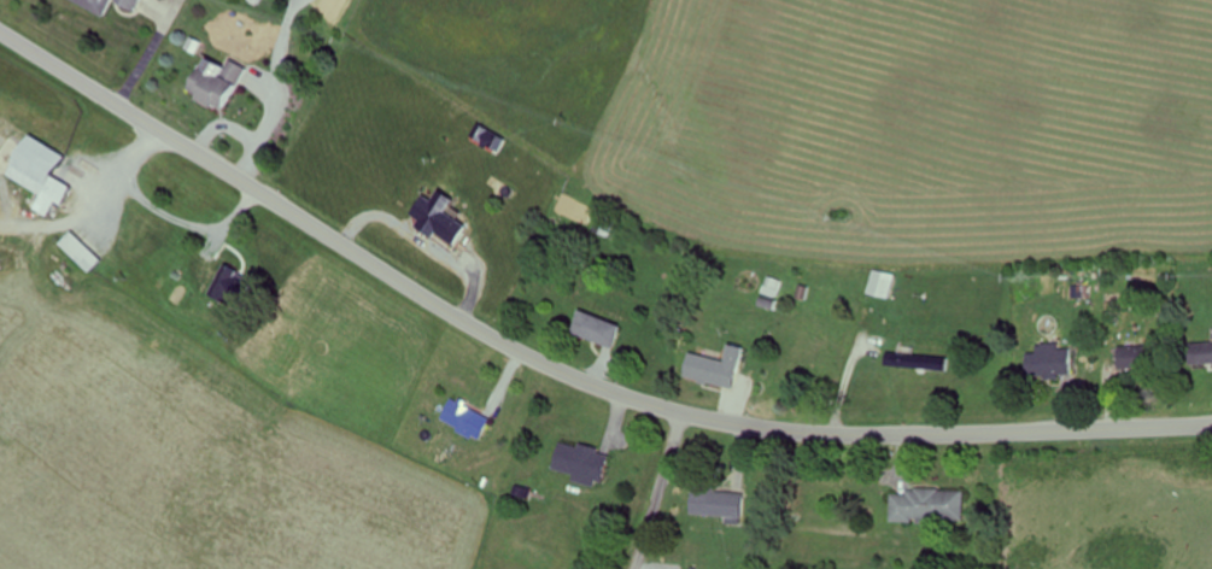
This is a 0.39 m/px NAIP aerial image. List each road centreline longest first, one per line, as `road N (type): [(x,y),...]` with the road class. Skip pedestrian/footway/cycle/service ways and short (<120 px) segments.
road 1 (secondary): [(1211,427),(880,436),(742,426),(632,399),(470,325),(0,31)]
road 2 (residential): [(632,568),(687,415)]

